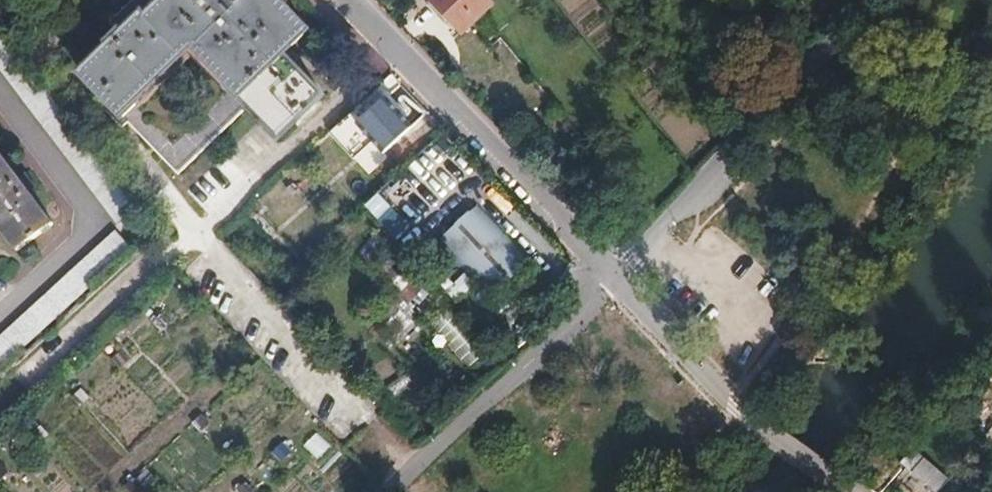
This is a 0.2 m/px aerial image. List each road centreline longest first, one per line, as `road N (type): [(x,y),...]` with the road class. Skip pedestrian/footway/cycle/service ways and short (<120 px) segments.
road 1 (unclassified): [(880,0),(706,189),(611,277)]
road 2 (residential): [(611,277),(507,159),(349,0)]
road 3 (residential): [(853,491),(736,408),(611,277)]
road 4 (unclassified): [(611,277),(379,491)]

